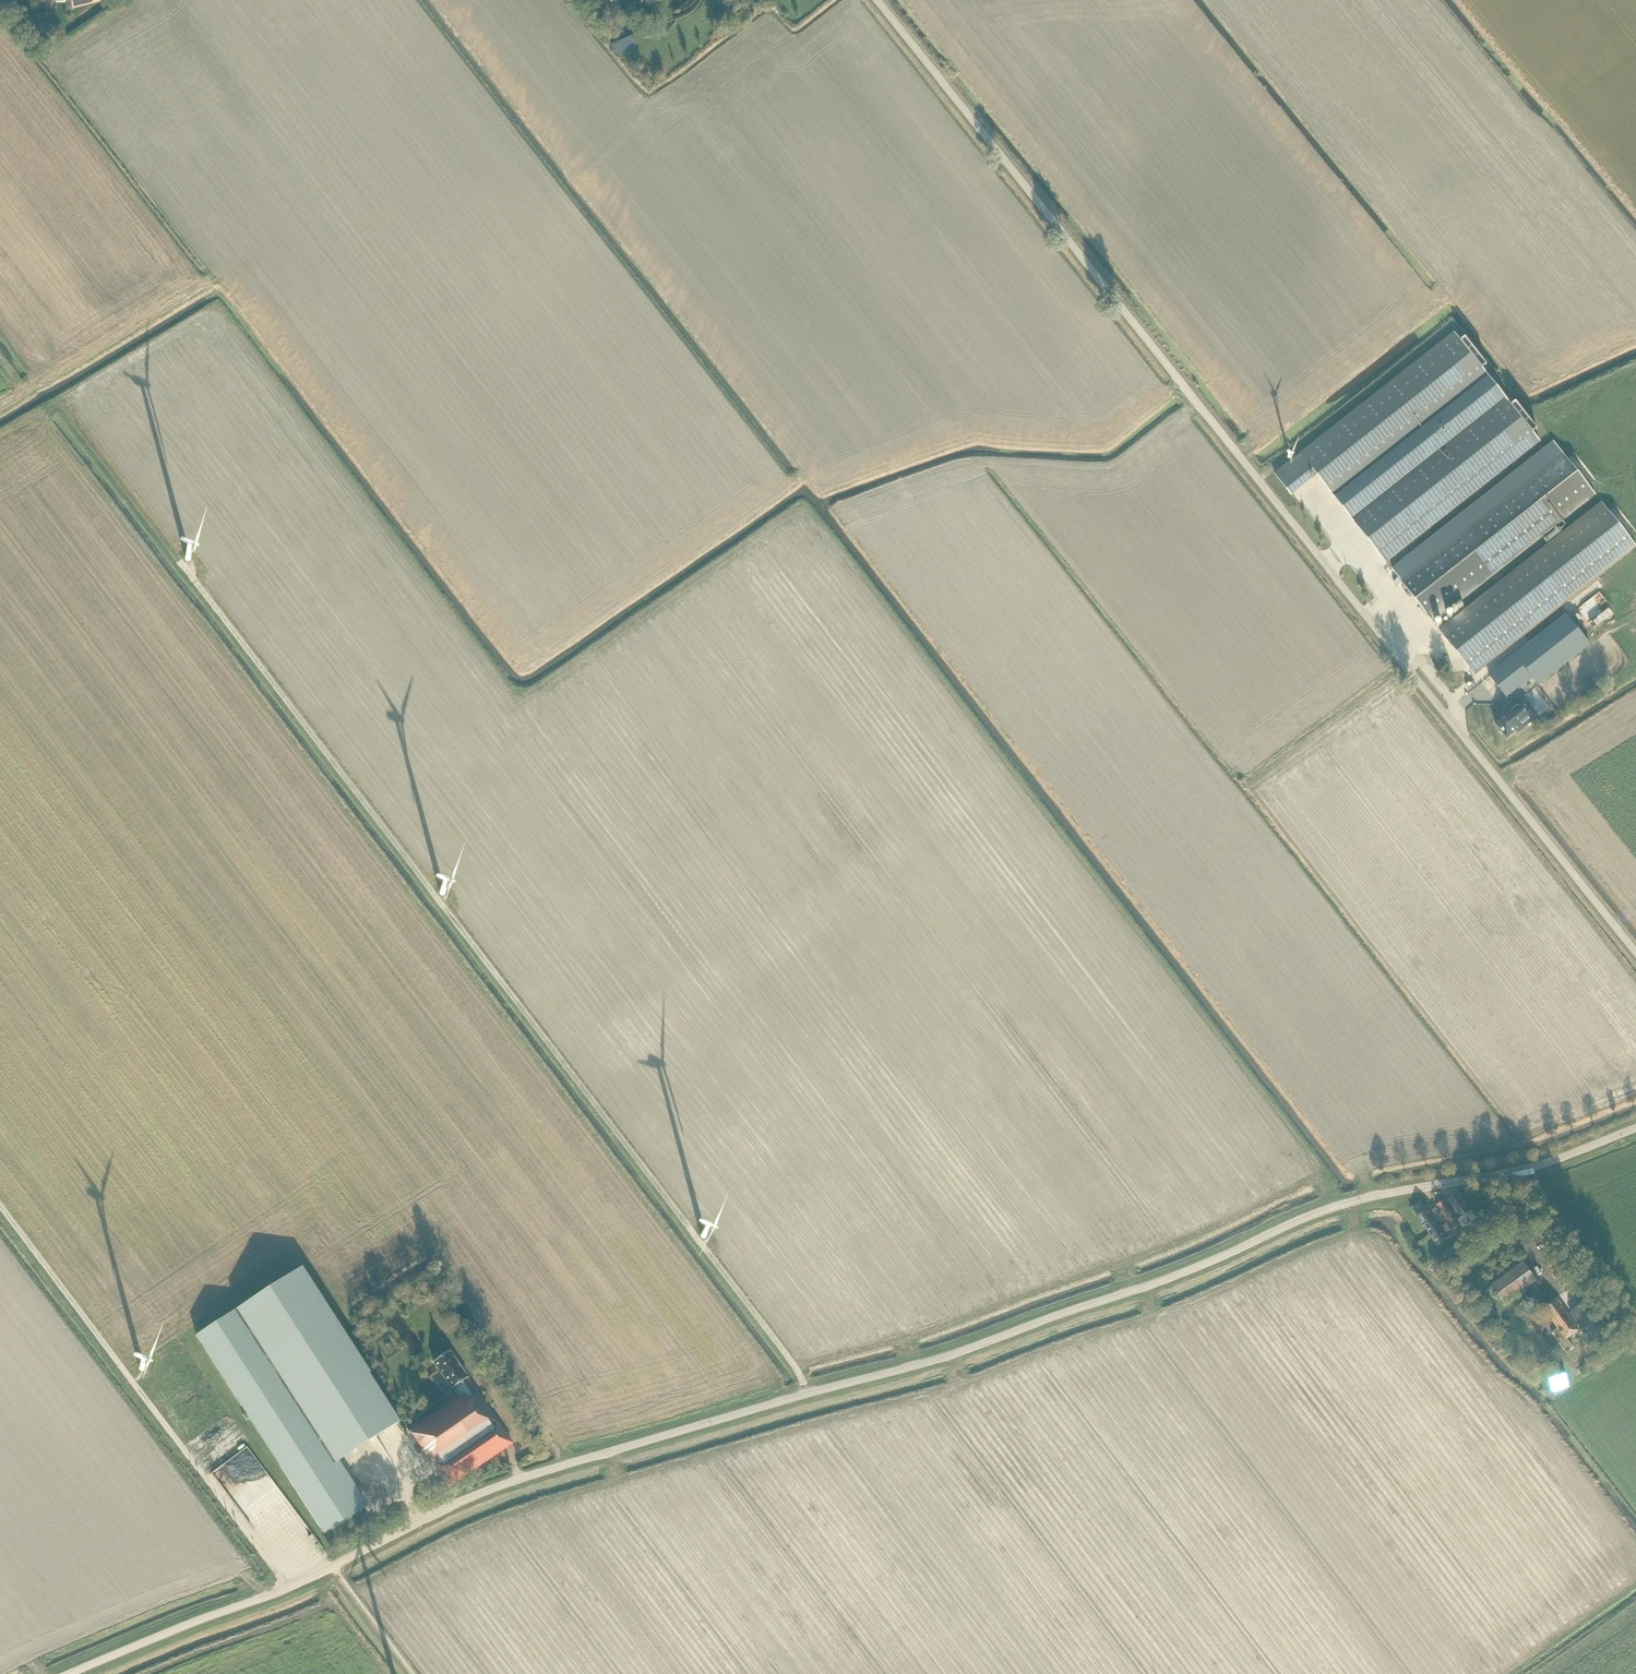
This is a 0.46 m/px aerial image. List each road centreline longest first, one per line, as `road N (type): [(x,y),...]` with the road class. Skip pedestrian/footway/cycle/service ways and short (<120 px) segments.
road 1 (unclassified): [(69,1673),(287,1588),(519,1480),(959,1353),(1184,1273),(1321,1212),(1521,1171),(1635,1128)]
road 2 (unclassified): [(1635,953),(876,0)]

